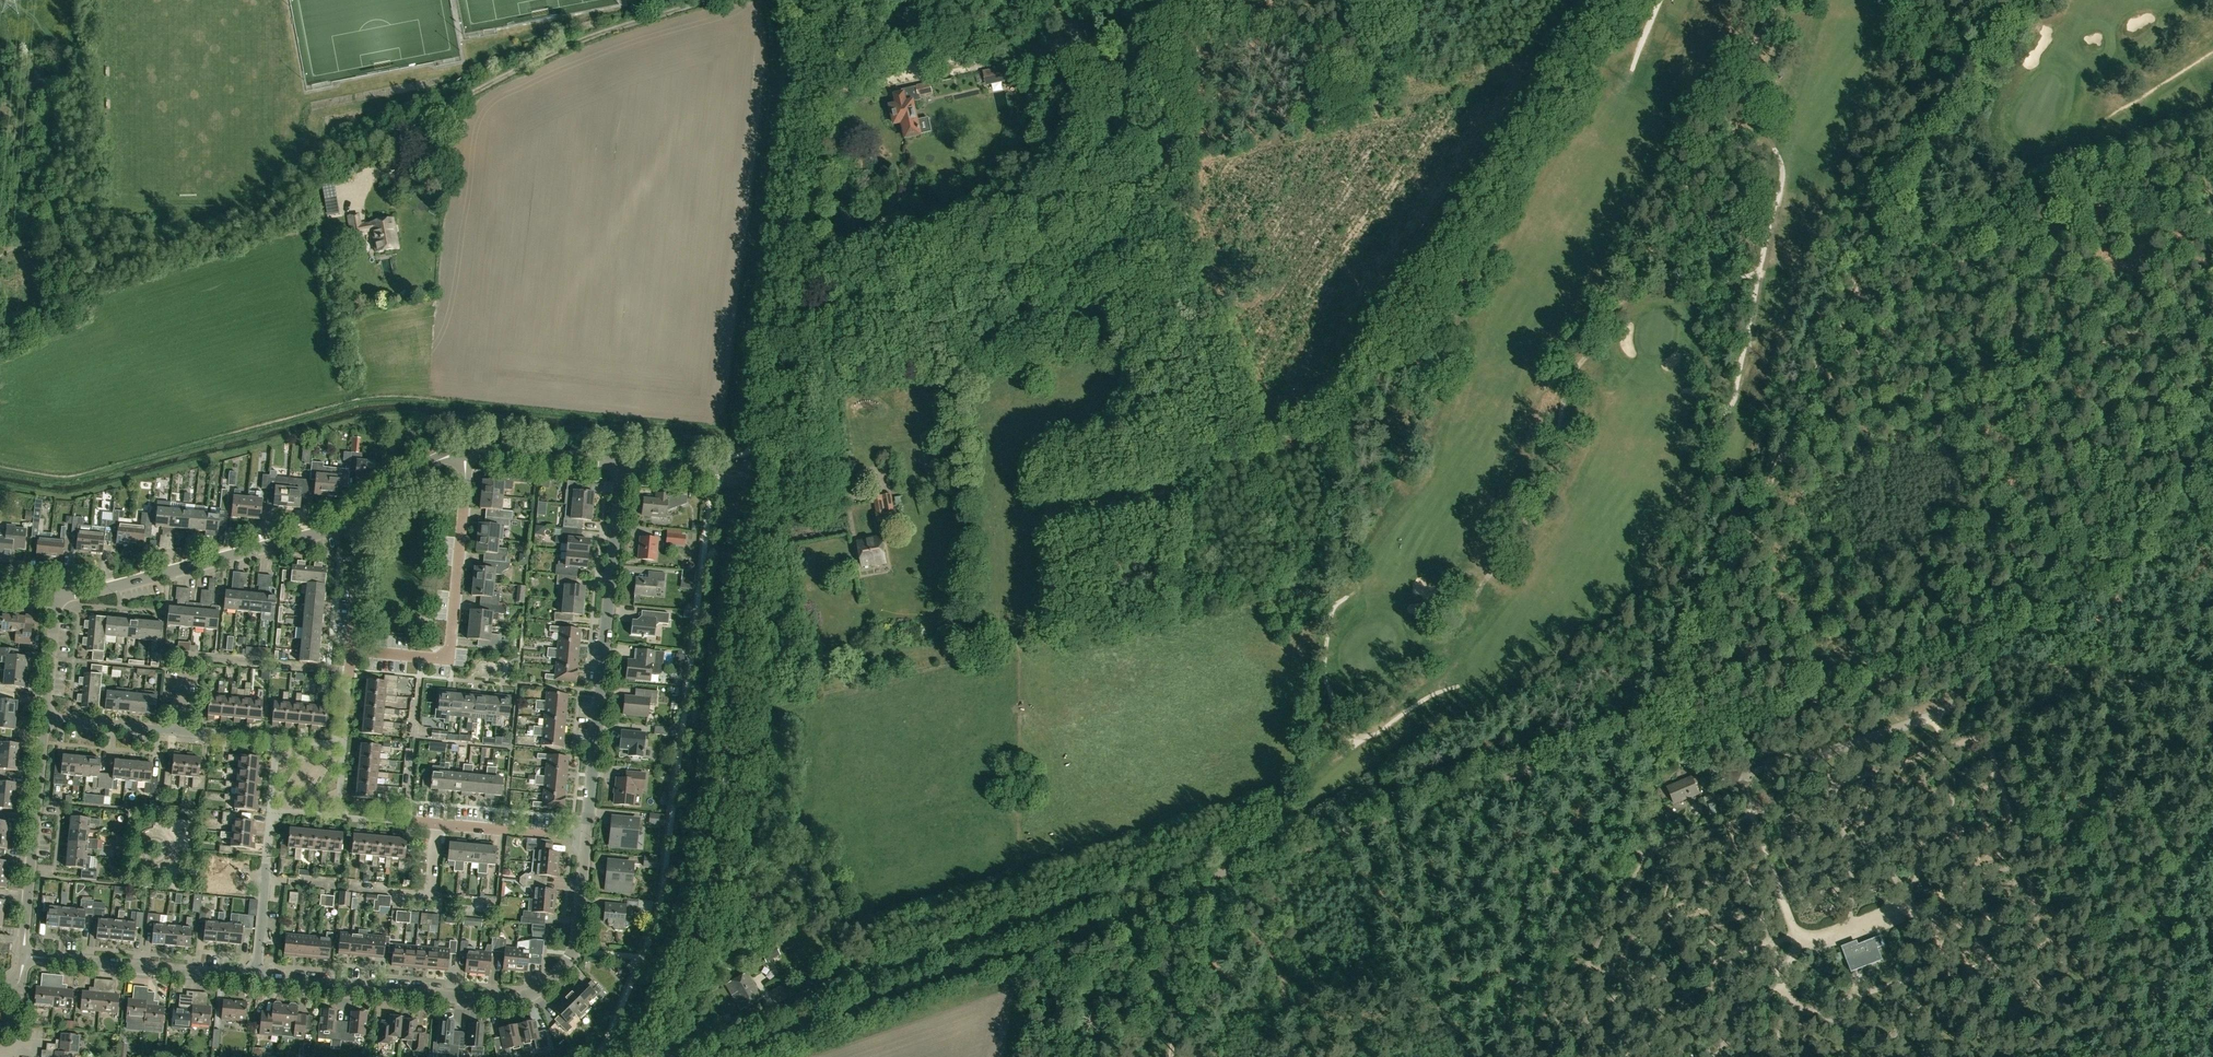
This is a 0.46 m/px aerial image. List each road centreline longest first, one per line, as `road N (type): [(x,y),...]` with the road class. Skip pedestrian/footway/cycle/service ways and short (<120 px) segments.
road 1 (unclassified): [(1637,740),(676,1054),(652,1052)]
road 2 (track): [(1472,567),(1504,545),(1530,497),(1555,447),(1567,368),(1659,236),(1725,89),(1778,0)]
road 3 (tertiary): [(652,1052),(706,918),(761,477)]
road 4 (track): [(1887,245),(1662,705),(1637,740)]
road 5 (tertiary): [(761,477),(809,82),(806,0)]
road 6 (residential): [(255,978),(520,997),(552,980),(575,951),(586,839)]
road 7 (track): [(1386,347),(1630,0)]
road 8 (residential): [(586,839),(623,464)]
road 9 (residential): [(360,518),(105,589),(56,593)]
road 10 (track): [(2039,0),(1887,245)]
road 11 (residential): [(21,955),(46,717)]
road 12 (residential): [(21,955),(255,978)]
road 13 (track): [(2212,701),(1983,654)]
road 14 (residential): [(421,657),(442,658),(450,645),(468,452)]
road 15 (residential): [(623,464),(468,452)]
road 16 (residential): [(347,888),(433,892),(439,825)]
road 17 (residential): [(258,660),(185,654),(179,731)]
road 18 (residential): [(586,839),(439,825)]
road 19 (residential): [(761,477),(623,464)]
road 20 (track): [(1188,928),(1202,942),(1174,1056)]
road 21 (residential): [(179,731),(46,717)]
road 22 (residential): [(351,651),(360,518)]
road 23 (residential): [(468,452),(418,468),(360,518)]
road 24 (residential): [(46,717),(56,593)]

